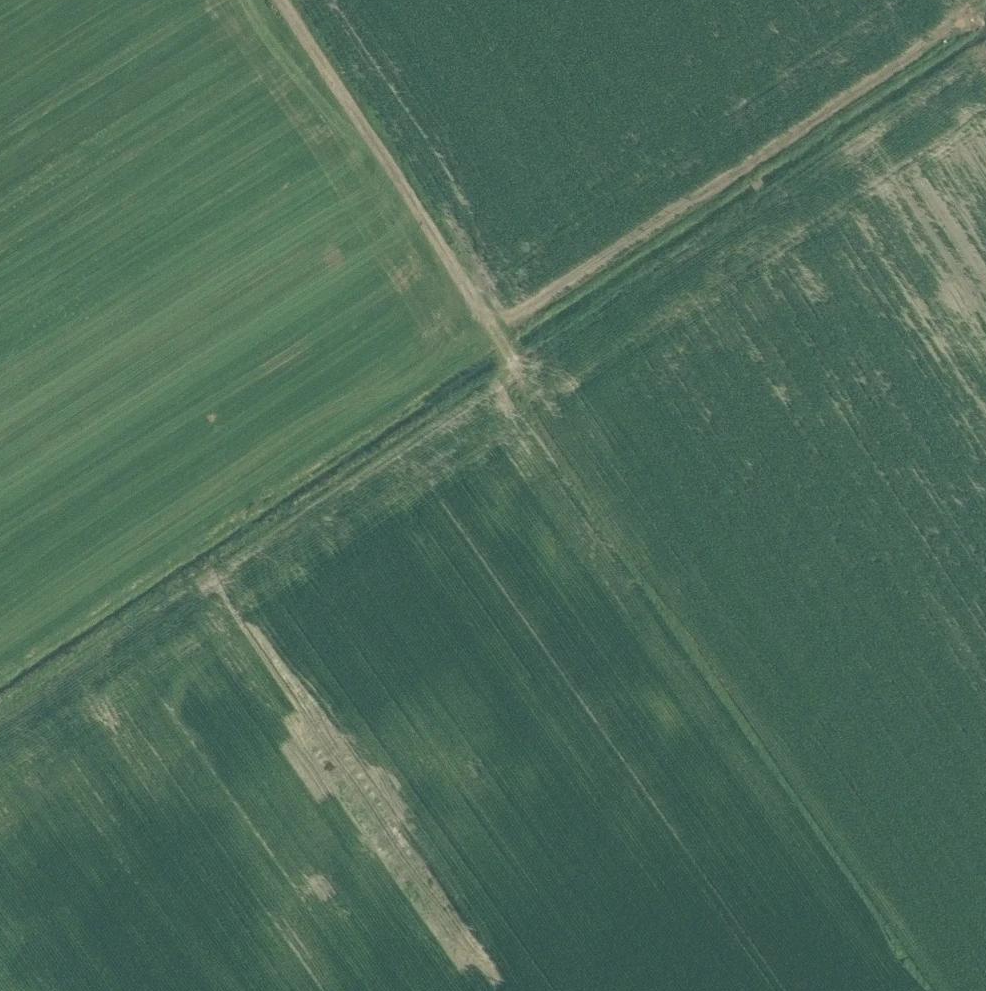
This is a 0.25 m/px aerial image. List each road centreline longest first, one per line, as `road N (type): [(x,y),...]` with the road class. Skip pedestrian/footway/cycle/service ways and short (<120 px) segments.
road 1 (track): [(985,4),(524,324),(504,326),(279,0)]
road 2 (track): [(504,326),(514,375),(0,710)]

